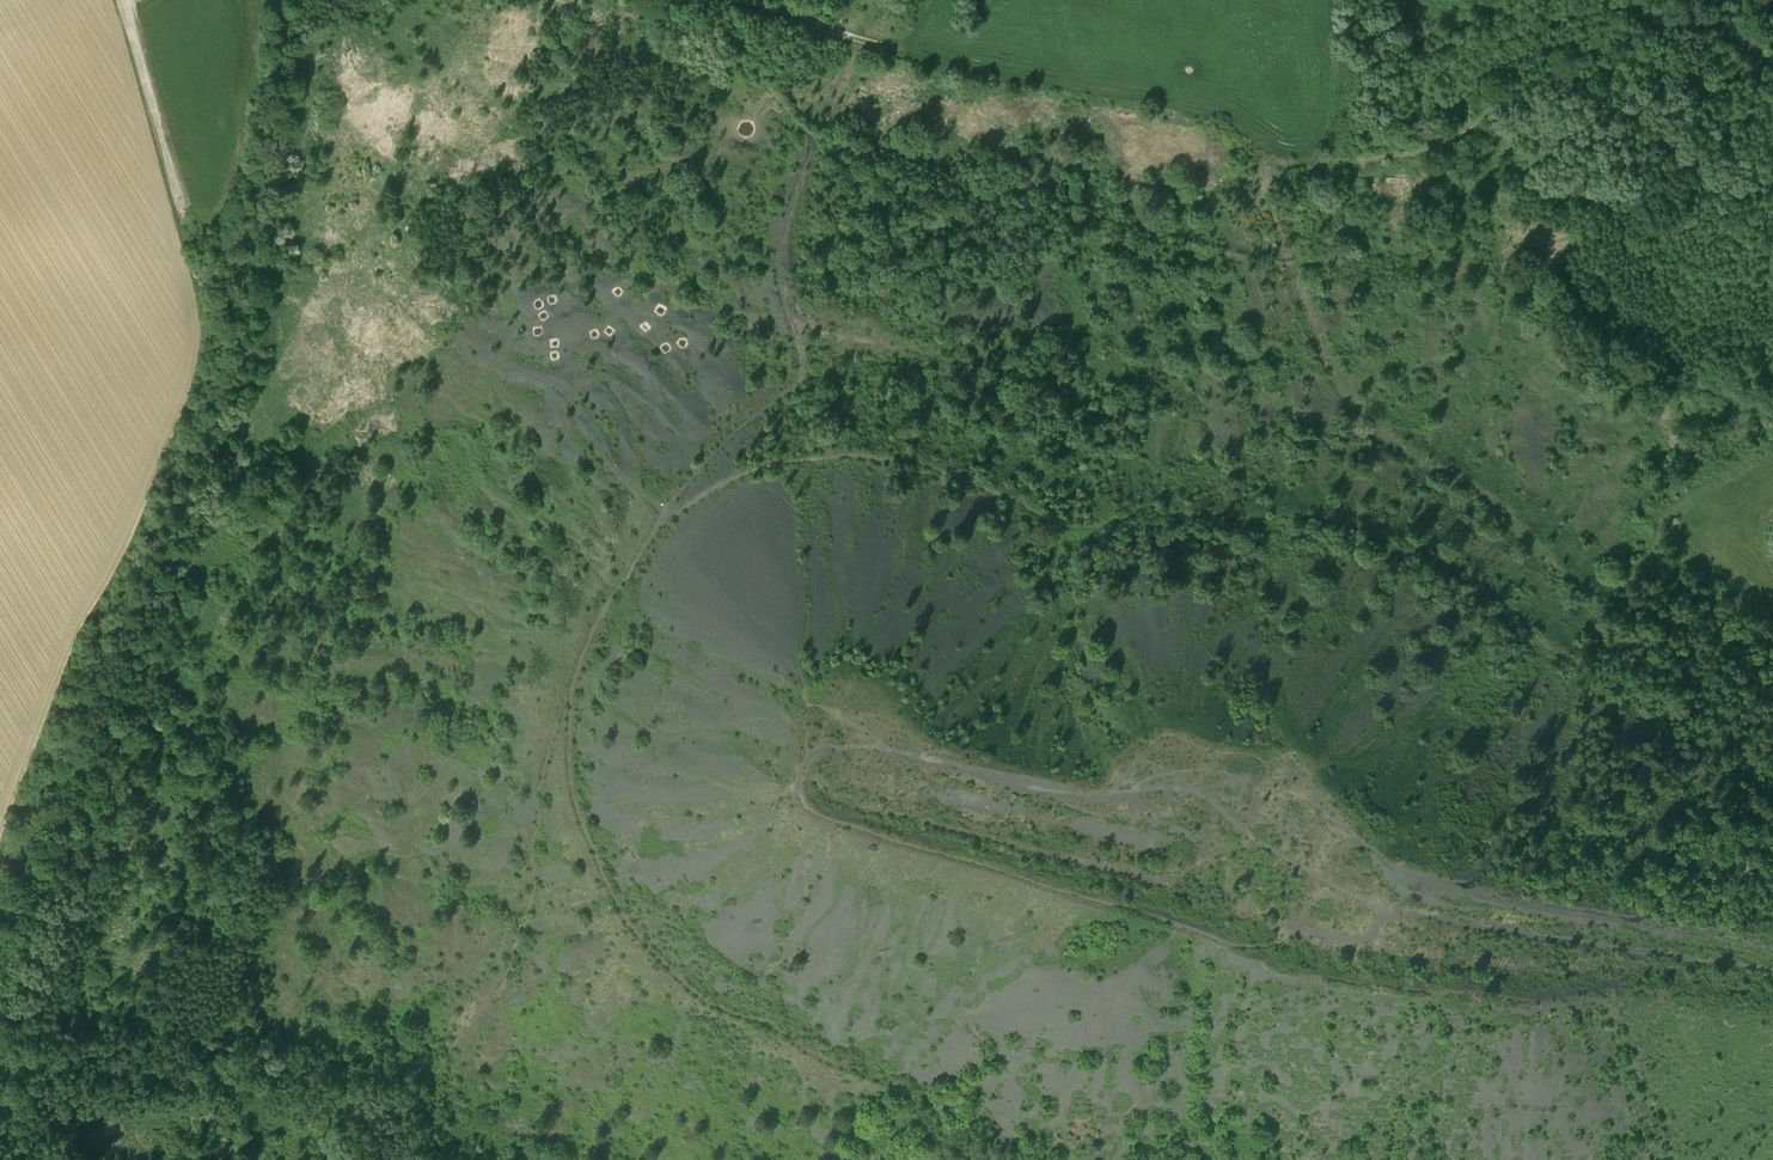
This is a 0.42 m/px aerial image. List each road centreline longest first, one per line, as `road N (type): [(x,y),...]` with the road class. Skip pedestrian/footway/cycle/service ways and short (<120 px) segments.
road 1 (track): [(733,0),(915,61),(1190,109),(1281,153),(1341,161),(1420,153),(1515,87),(1606,73),(1658,82),(1704,106),(1772,167)]
road 2 (track): [(128,0),(192,233)]

